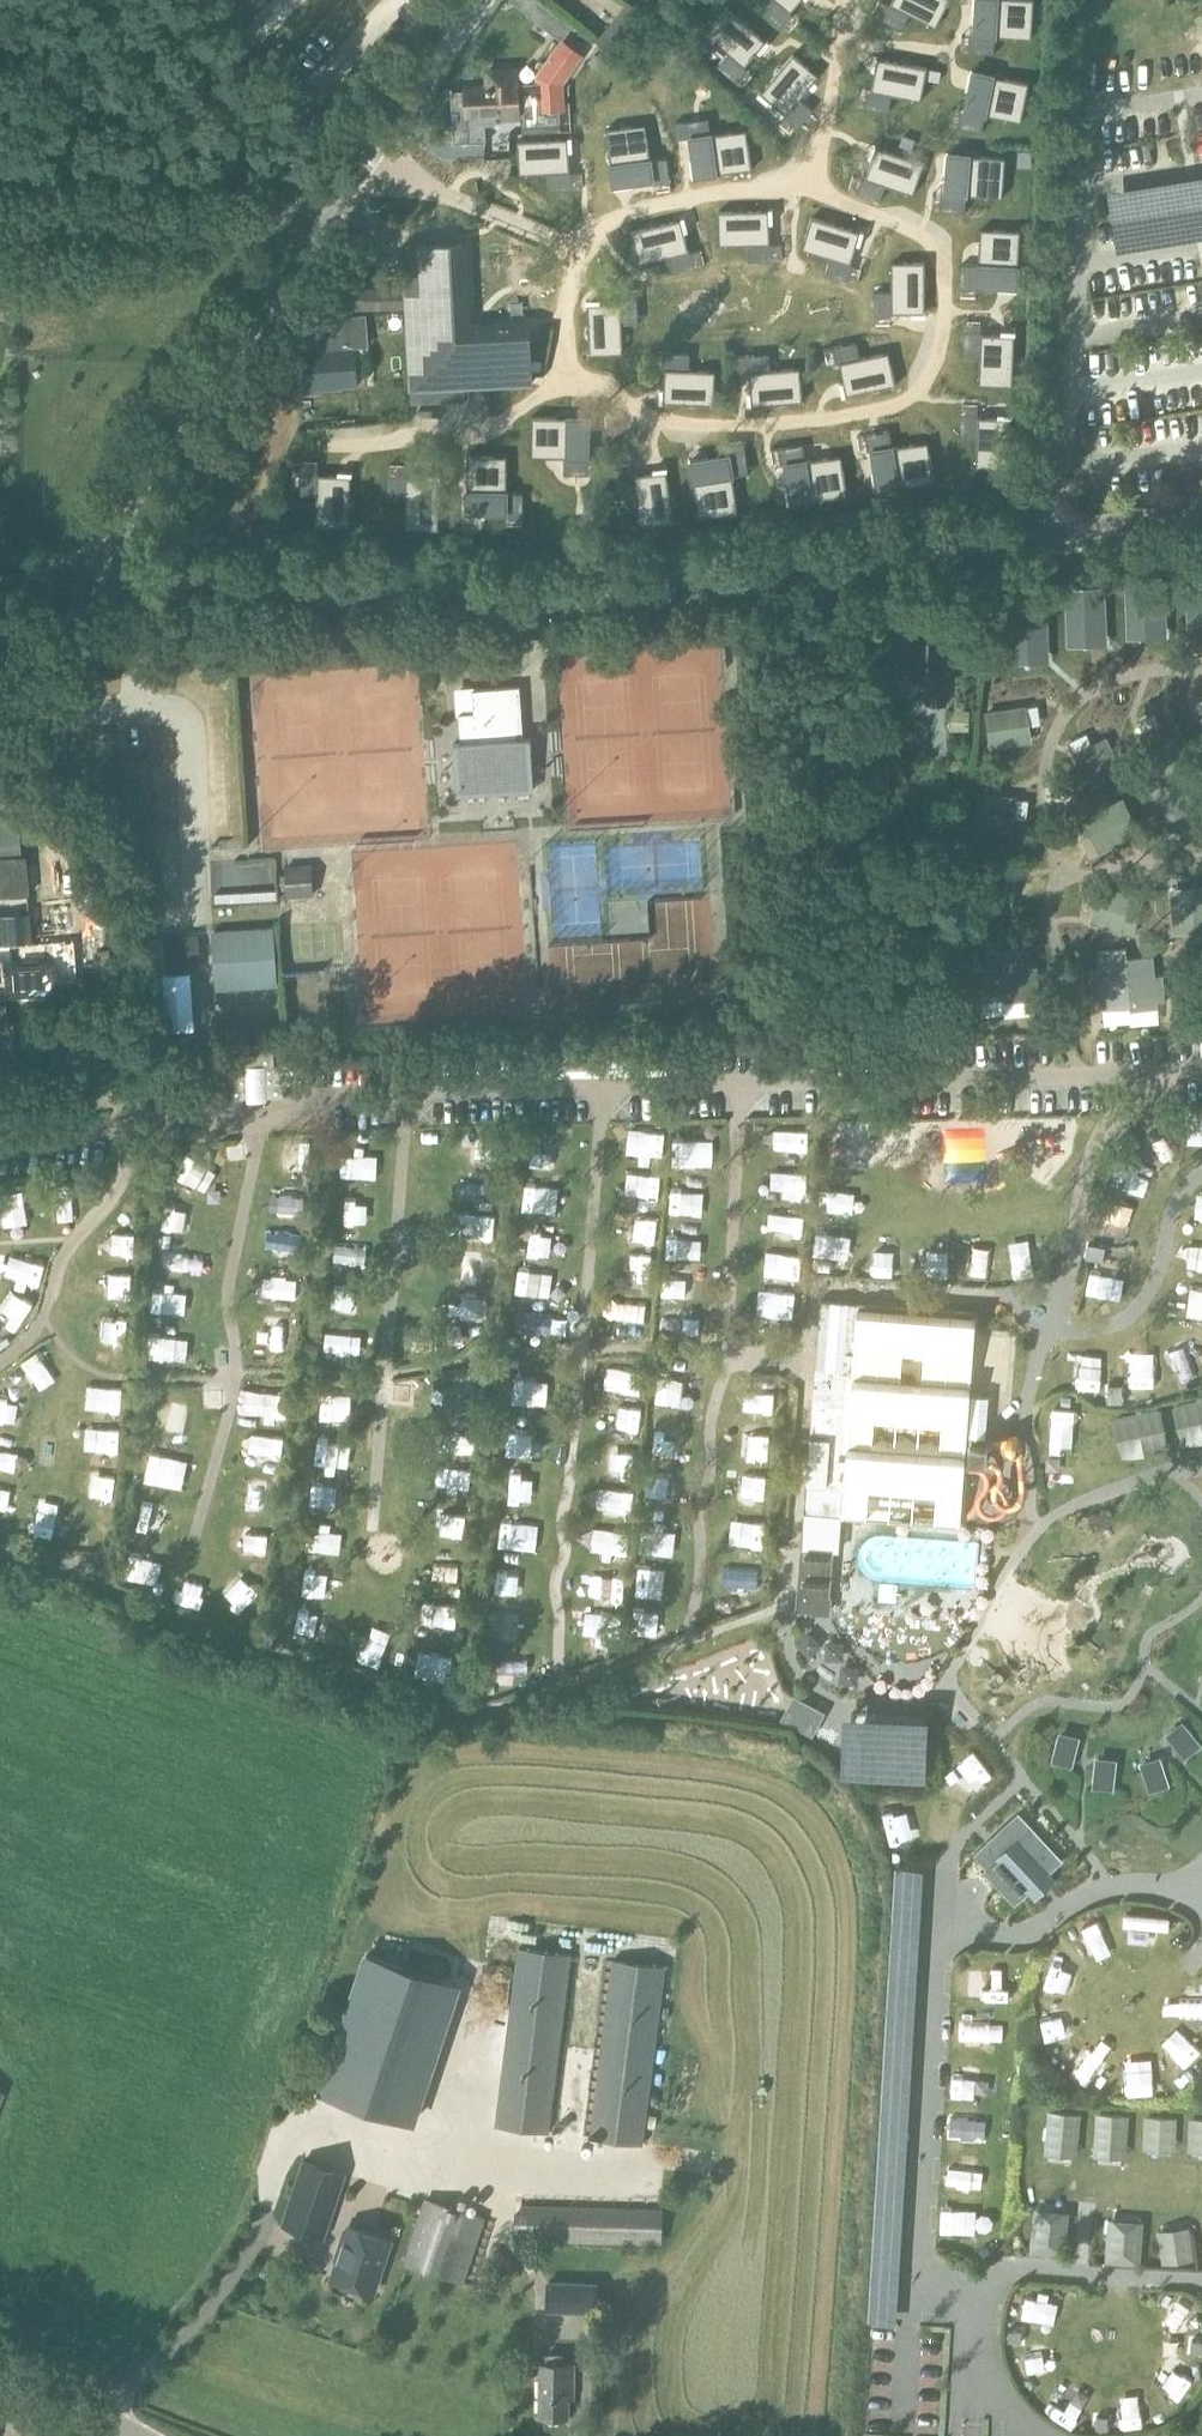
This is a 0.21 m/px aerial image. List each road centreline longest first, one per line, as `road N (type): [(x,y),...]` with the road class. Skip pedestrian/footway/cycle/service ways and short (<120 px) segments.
road 1 (unclassified): [(78,579),(448,605),(602,600),(1201,511)]
road 2 (unclassified): [(78,579),(325,217)]
road 3 (unclassified): [(0,224),(325,217)]
road 4 (unclassified): [(325,217),(479,0)]
road 5 (tertiary): [(140,2435),(0,2382)]

